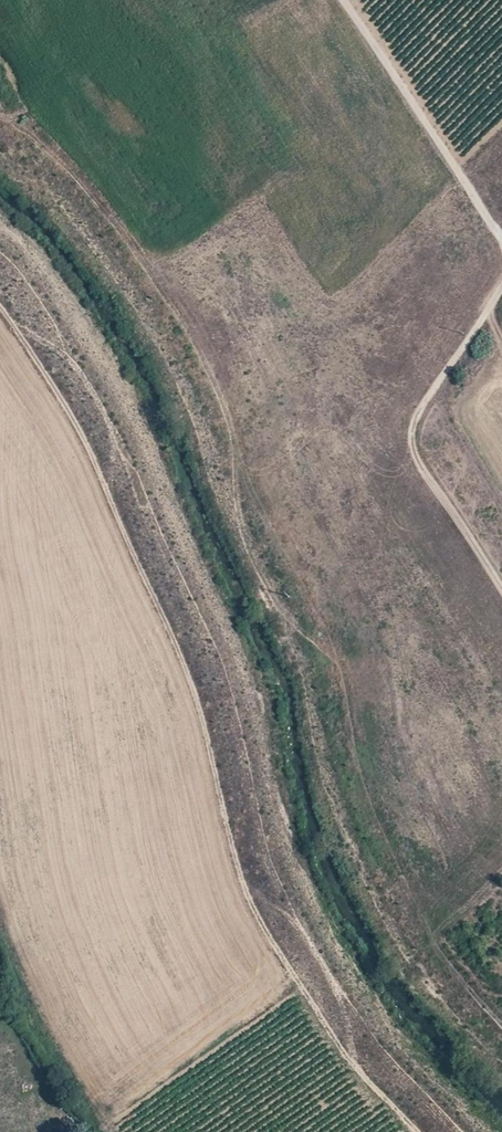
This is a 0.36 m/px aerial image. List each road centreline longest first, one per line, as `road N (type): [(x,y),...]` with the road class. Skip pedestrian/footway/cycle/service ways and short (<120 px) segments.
road 1 (track): [(461,1131),(368,1041),(330,981),(317,978),(106,1129)]
road 2 (track): [(501,284),(413,429),(430,481),(501,583)]
road 3 (track): [(344,0),(501,237)]
road 4 (track): [(106,1129),(32,1008),(0,926)]

